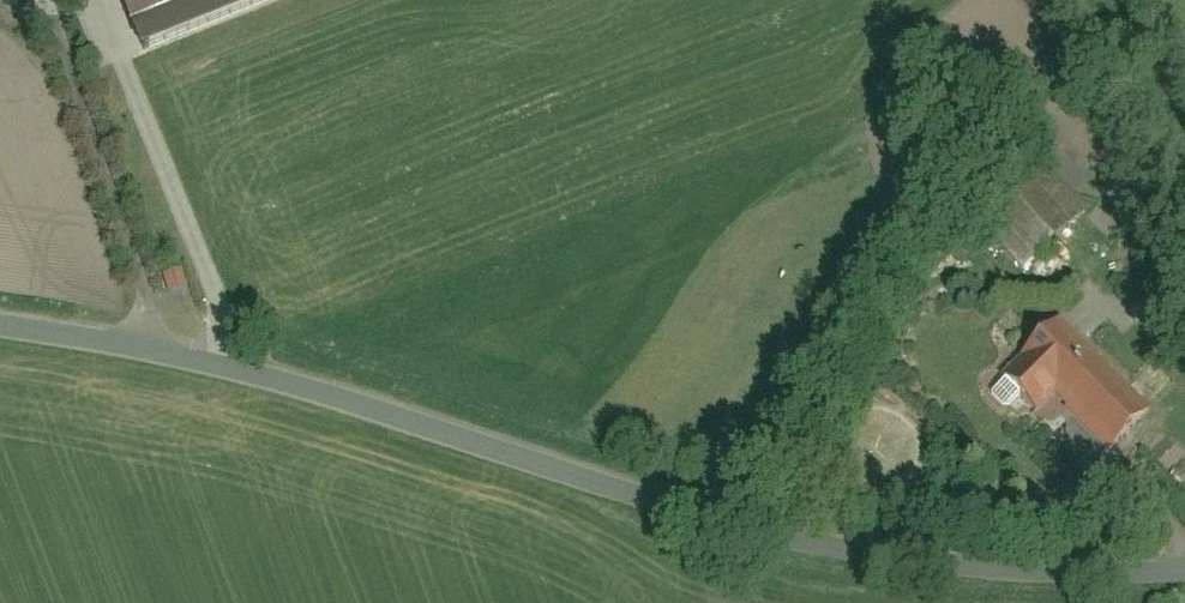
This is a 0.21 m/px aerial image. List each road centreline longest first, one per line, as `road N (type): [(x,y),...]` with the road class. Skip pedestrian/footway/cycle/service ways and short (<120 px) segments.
road 1 (residential): [(0,328),(150,347),(734,530),(910,564),(1184,570)]
road 2 (track): [(206,364),(194,267),(84,0)]
road 3 (residential): [(1069,0),(1184,200)]

